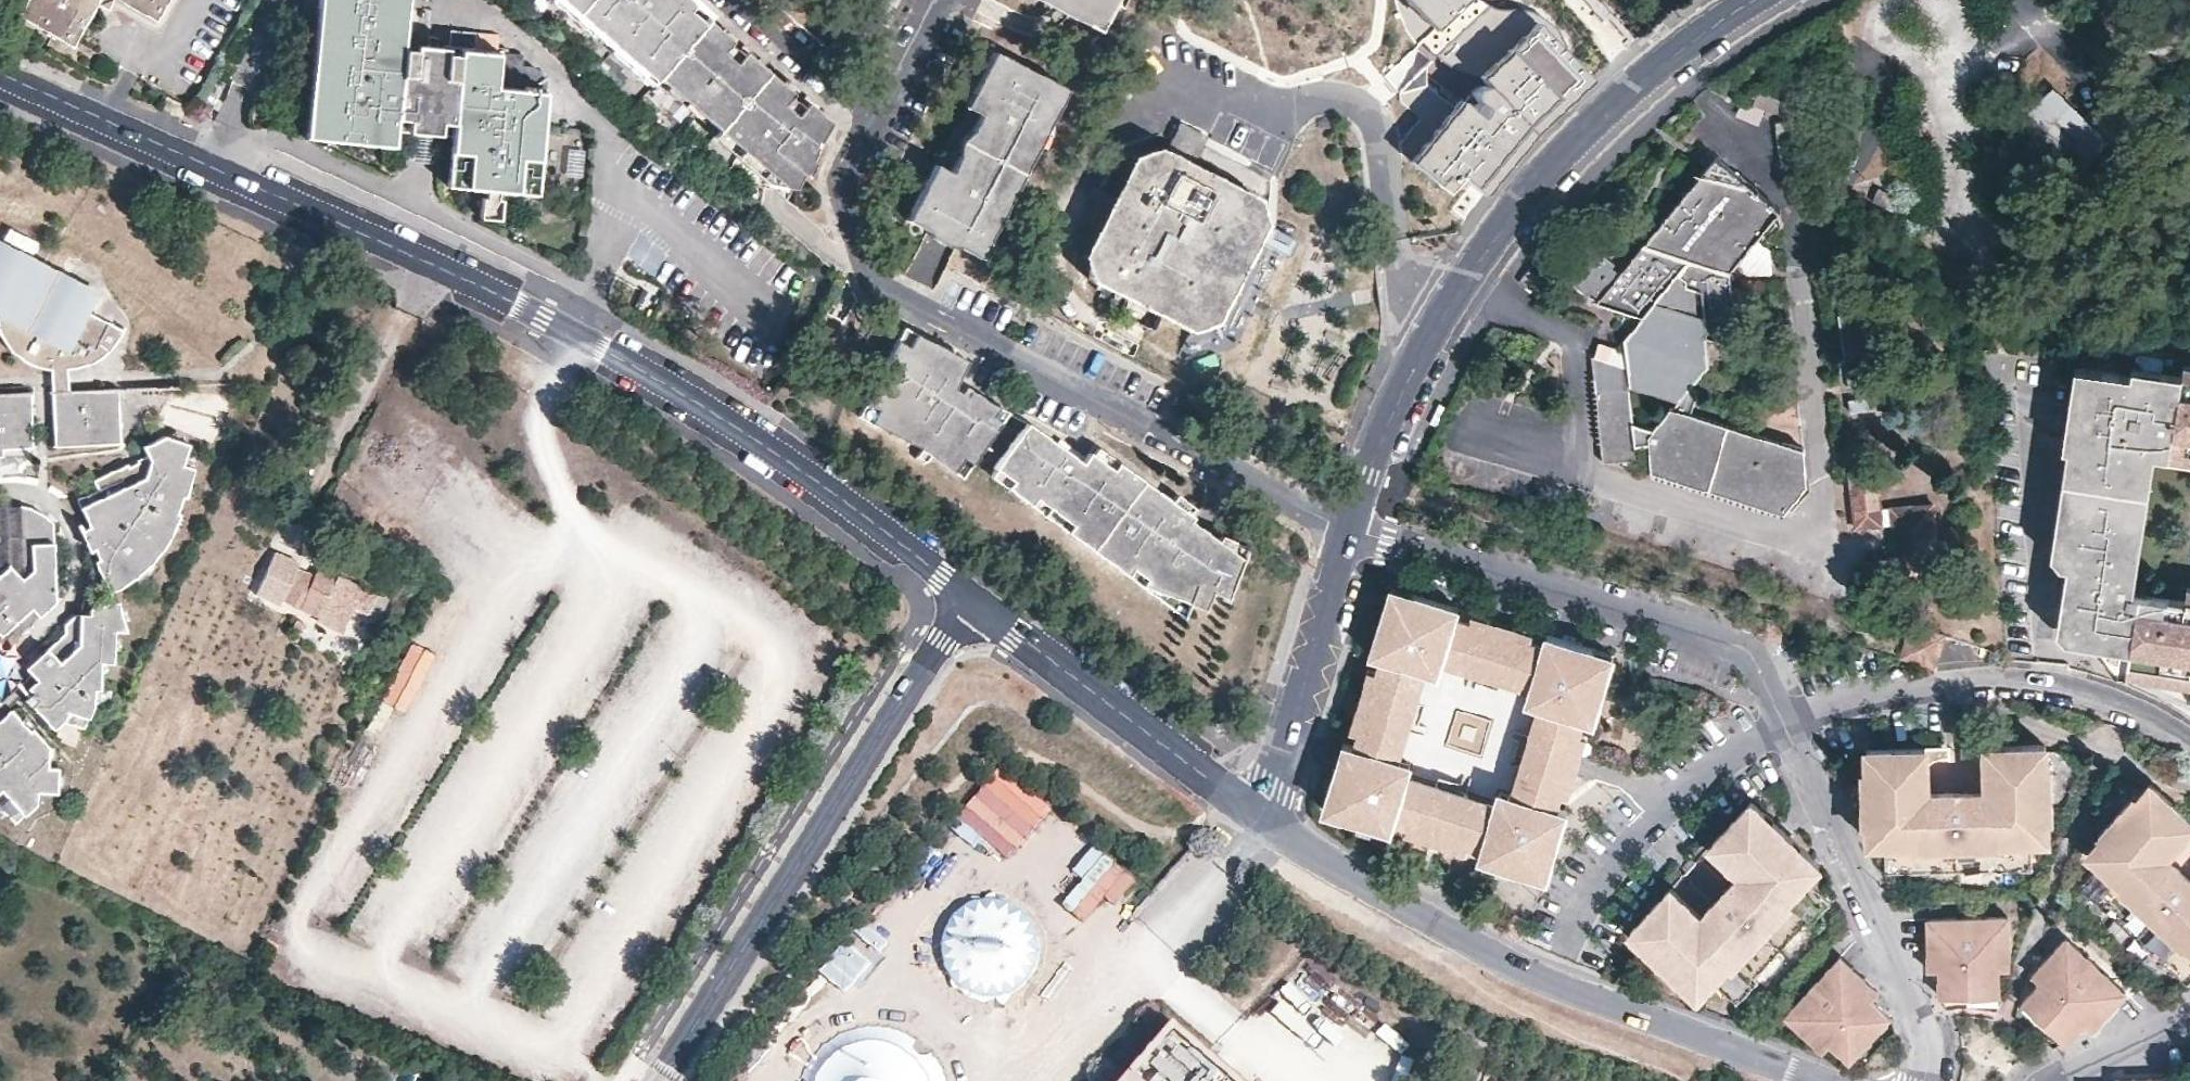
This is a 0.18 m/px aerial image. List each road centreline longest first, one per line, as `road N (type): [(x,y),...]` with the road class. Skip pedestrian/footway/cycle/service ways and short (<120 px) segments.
road 1 (residential): [(0,74),(590,343),(809,476),(968,600)]
road 2 (residential): [(1349,535),(881,292),(845,187),(846,169),(871,119)]
road 3 (residential): [(1349,535),(1412,370),(1511,211),(1613,104),(1747,0)]
road 4 (residential): [(1263,829),(1549,980),(1820,1080)]
road 5 (residential): [(968,600),(661,1080)]
road 6 (residential): [(1349,535),(1735,647),(1747,655),(1784,724)]
road 7 (residential): [(1784,724),(1878,694),(2026,679),(2119,704),(2189,745)]
road 8 (residential): [(1784,724),(1926,1040),(1925,1080)]
road 9 (residential): [(968,600),(1263,829)]
road 10 (residential): [(1570,947),(1634,832),(1784,724)]
road 11 (residential): [(1263,829),(1349,535)]
road 12 (residential): [(733,0),(871,119)]
road 13 (residential): [(2061,1080),(2189,1020)]
road 14 (residential): [(871,119),(933,0)]

